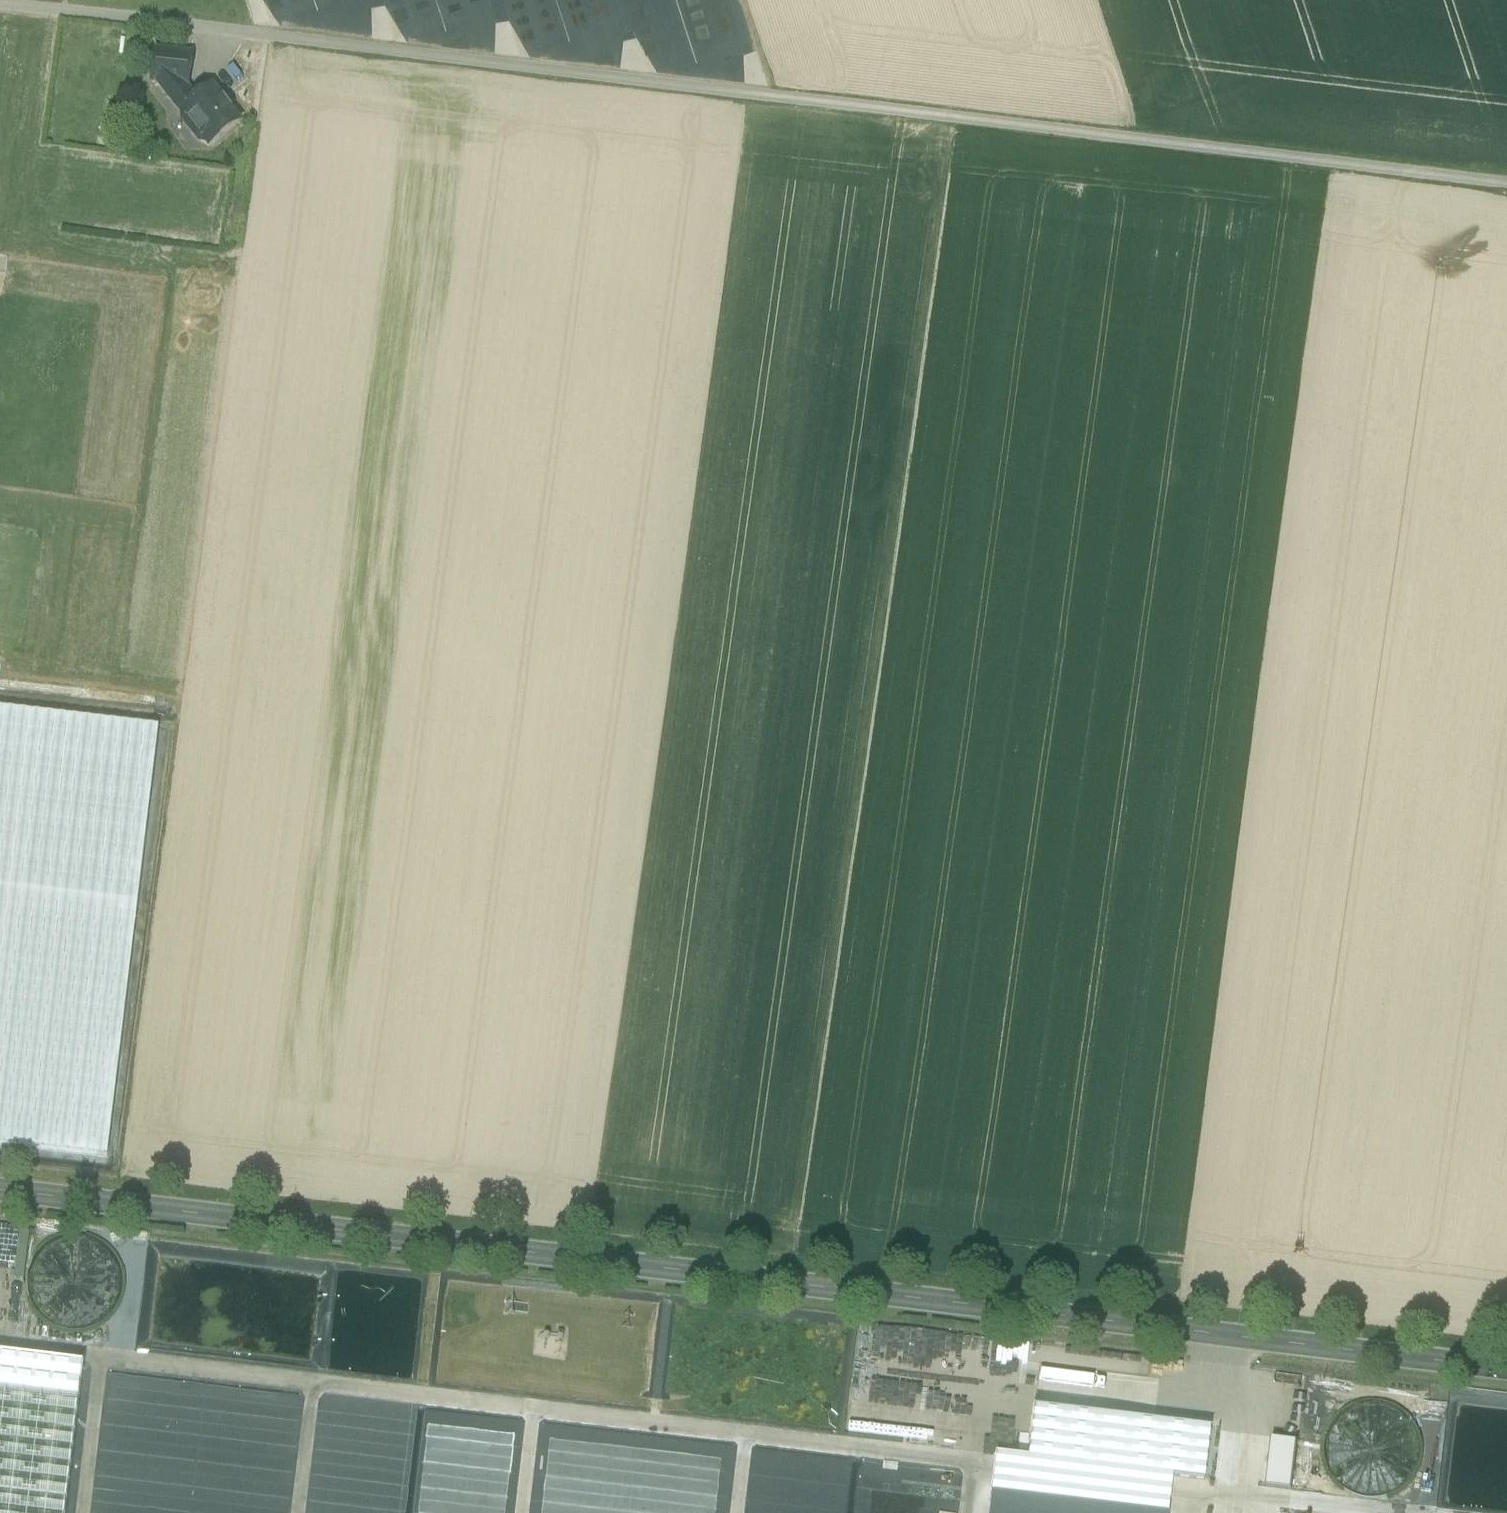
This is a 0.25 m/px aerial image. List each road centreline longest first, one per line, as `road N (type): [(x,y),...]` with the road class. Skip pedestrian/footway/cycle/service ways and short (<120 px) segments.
road 1 (track): [(0,5),(1506,182)]
road 2 (tertiary): [(1506,1368),(0,1192)]

